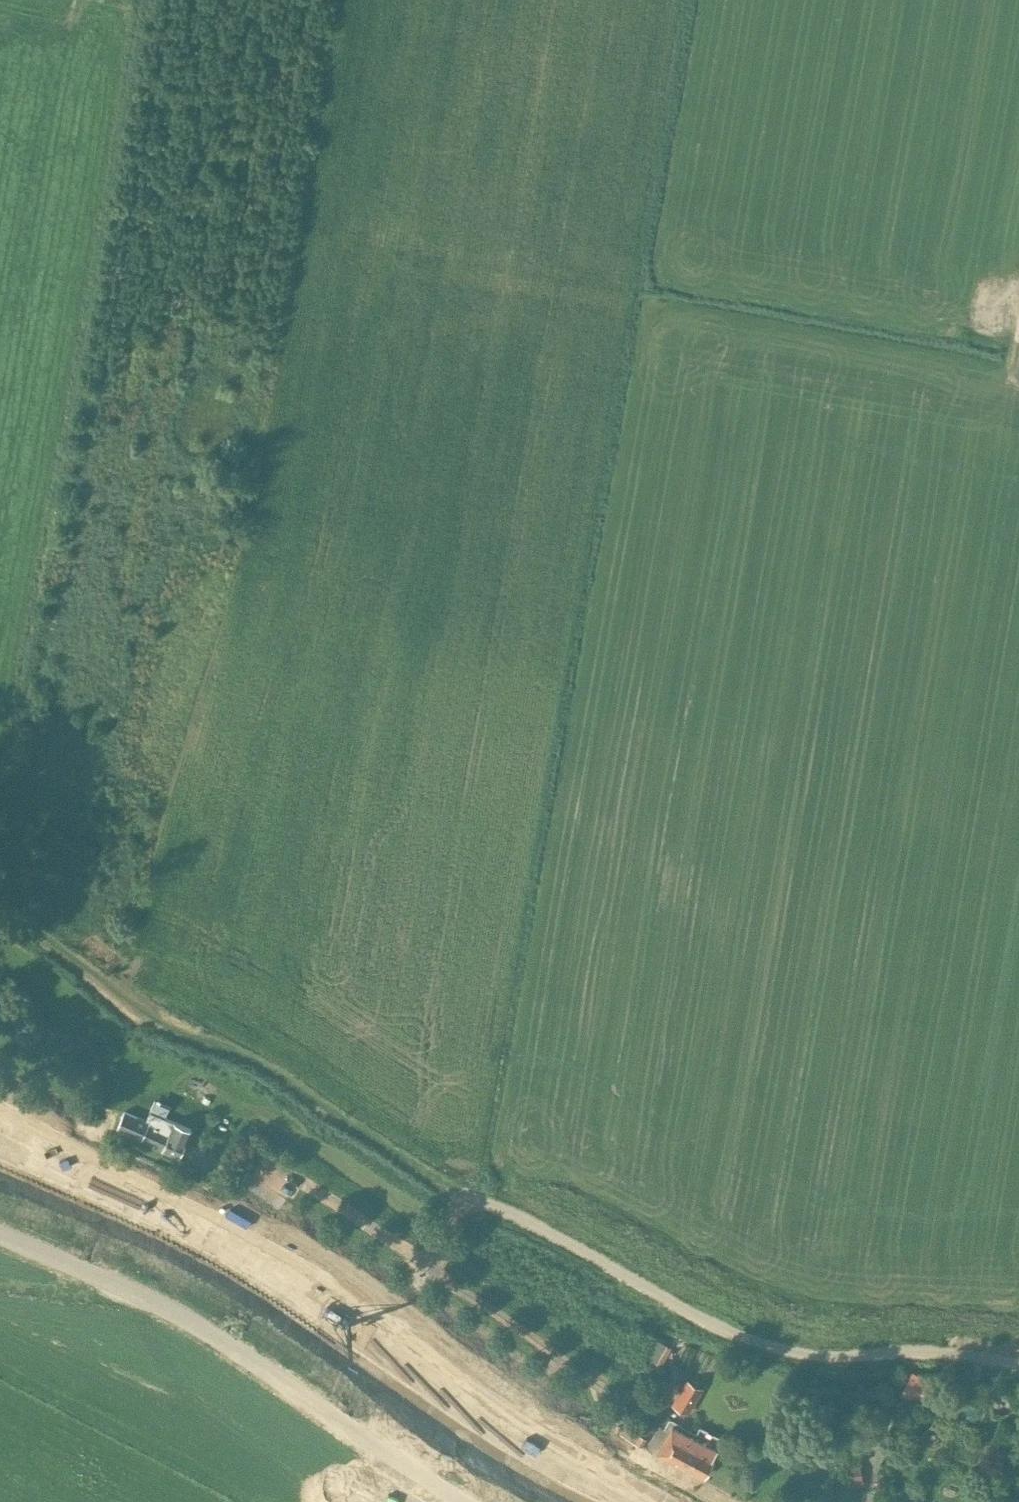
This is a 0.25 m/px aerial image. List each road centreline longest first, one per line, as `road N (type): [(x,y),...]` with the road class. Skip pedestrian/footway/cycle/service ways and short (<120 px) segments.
road 1 (track): [(464,1199),(782,1352),(1018,1366)]
road 2 (unclassified): [(0,1224),(177,1302),(466,1501)]

